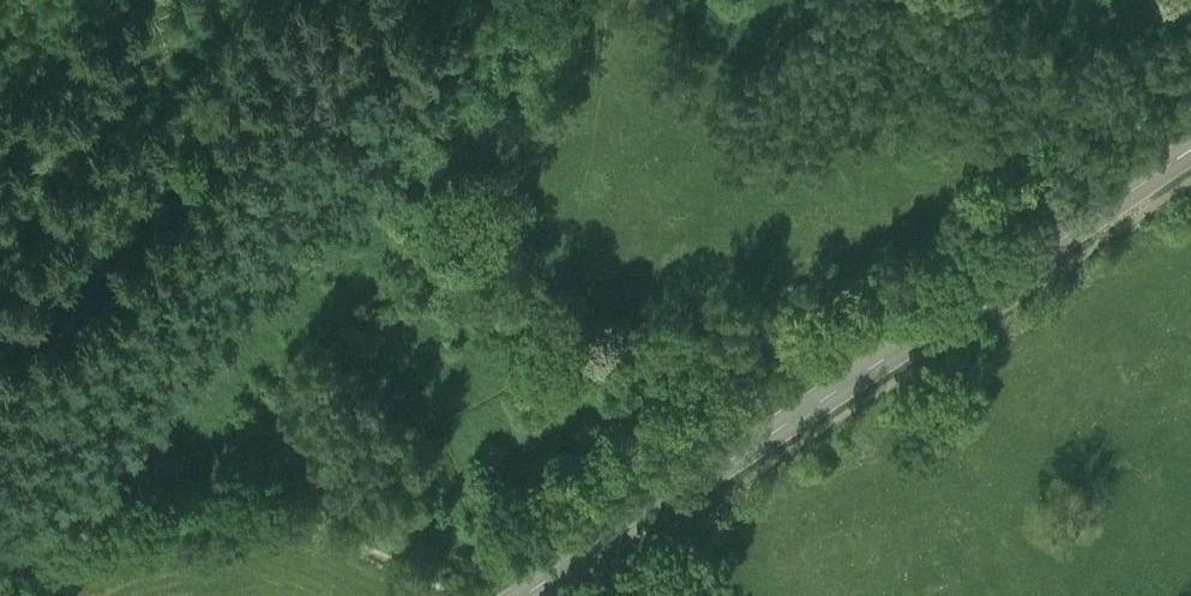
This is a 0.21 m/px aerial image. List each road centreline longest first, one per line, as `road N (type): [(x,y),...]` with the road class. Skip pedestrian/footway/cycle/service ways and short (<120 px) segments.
road 1 (secondary): [(1190,145),(522,595)]

